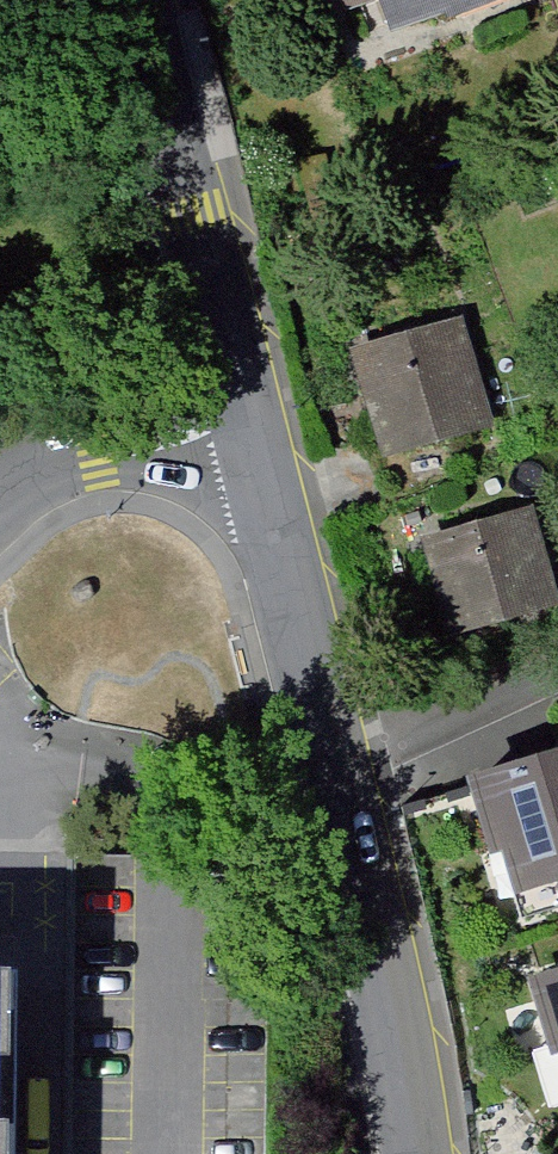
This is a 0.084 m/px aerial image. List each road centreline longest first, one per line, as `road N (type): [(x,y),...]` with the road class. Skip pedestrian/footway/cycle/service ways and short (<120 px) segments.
road 1 (residential): [(134,0),(249,425)]
road 2 (residential): [(337,770),(400,1046),(412,1153)]
road 3 (residential): [(249,425),(337,770)]
road 4 (residential): [(0,507),(96,448),(249,425)]
road 5 (residential): [(557,666),(337,770)]

